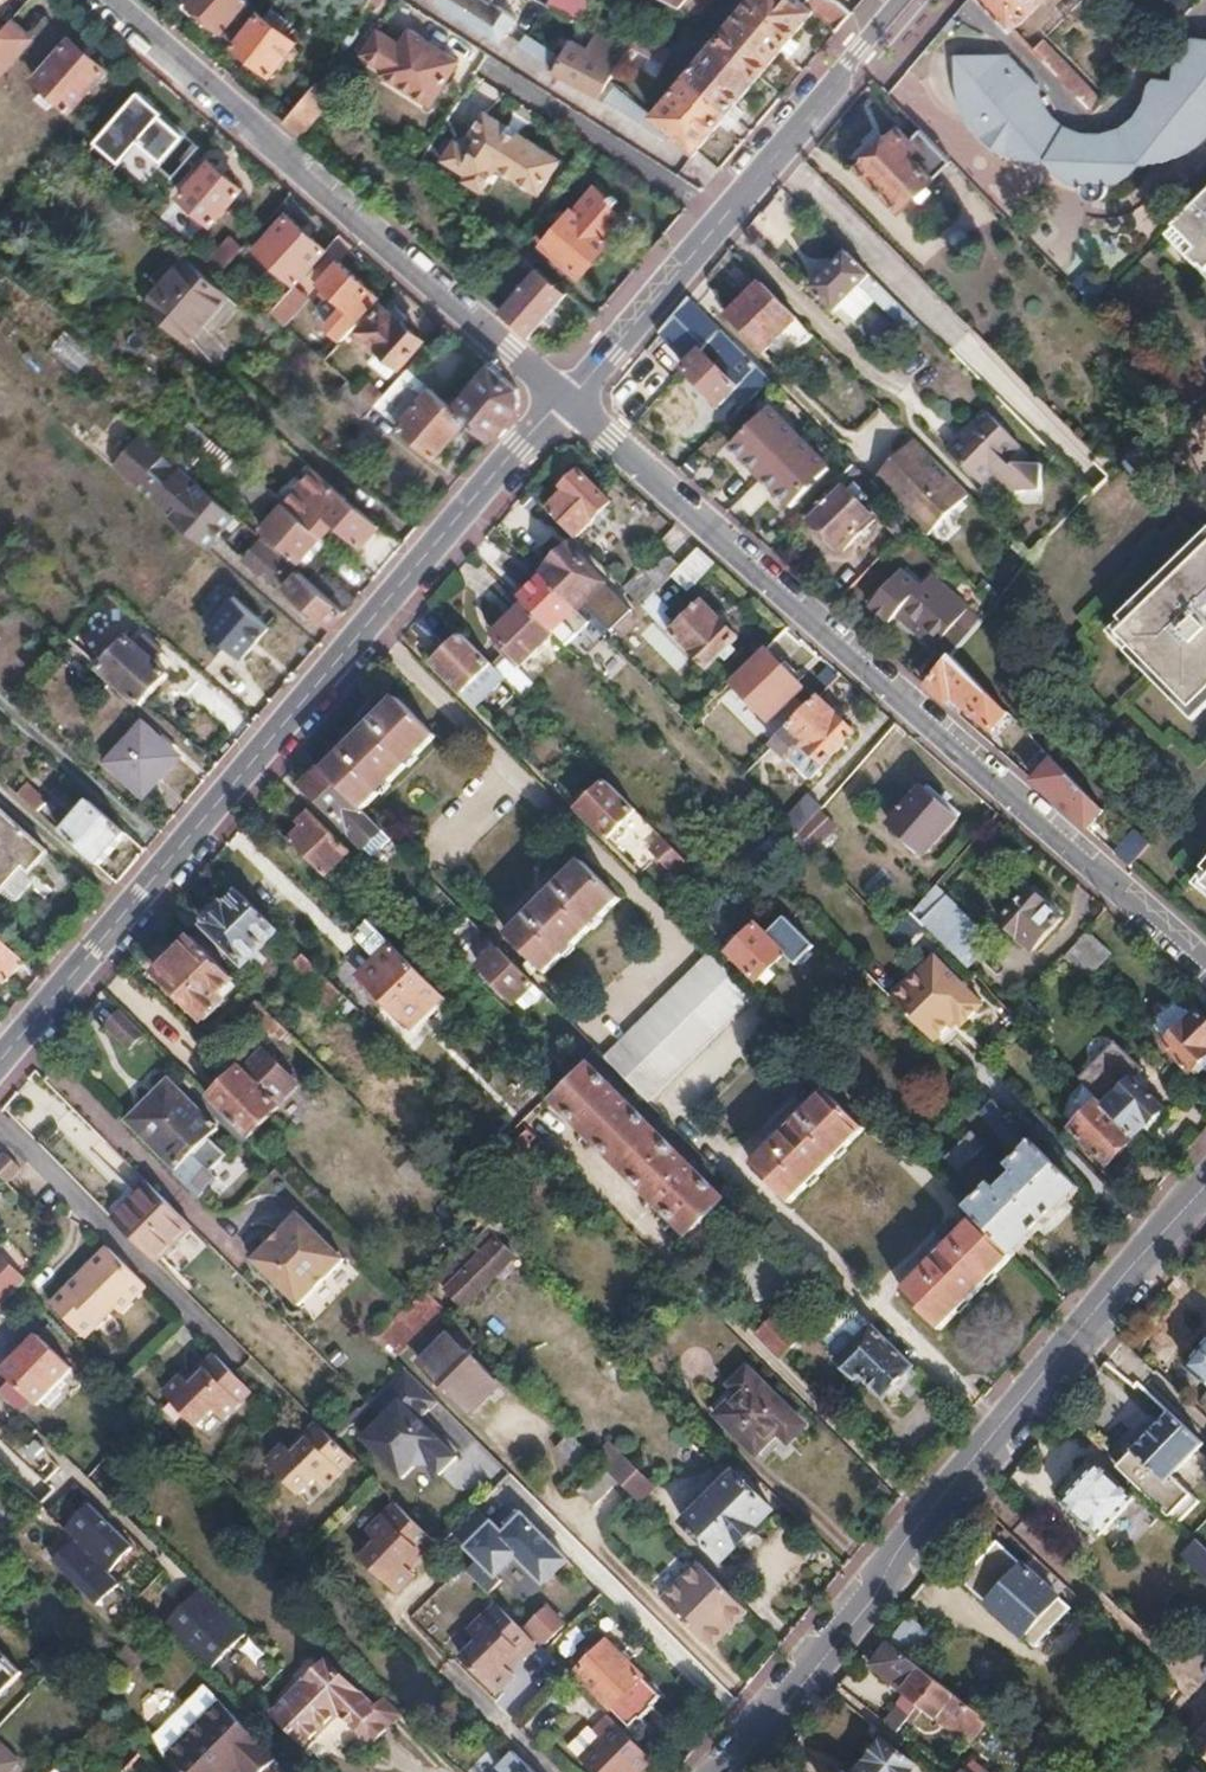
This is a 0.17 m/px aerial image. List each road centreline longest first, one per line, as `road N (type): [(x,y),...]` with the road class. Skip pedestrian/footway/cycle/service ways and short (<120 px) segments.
road 1 (residential): [(567,401),(520,445),(0,1060)]
road 2 (residential): [(1205,963),(567,401)]
road 3 (secondary): [(1205,1181),(928,1515),(855,1620),(730,1771)]
road 4 (residential): [(567,401),(108,0)]
road 5 (residential): [(903,0),(567,401)]

